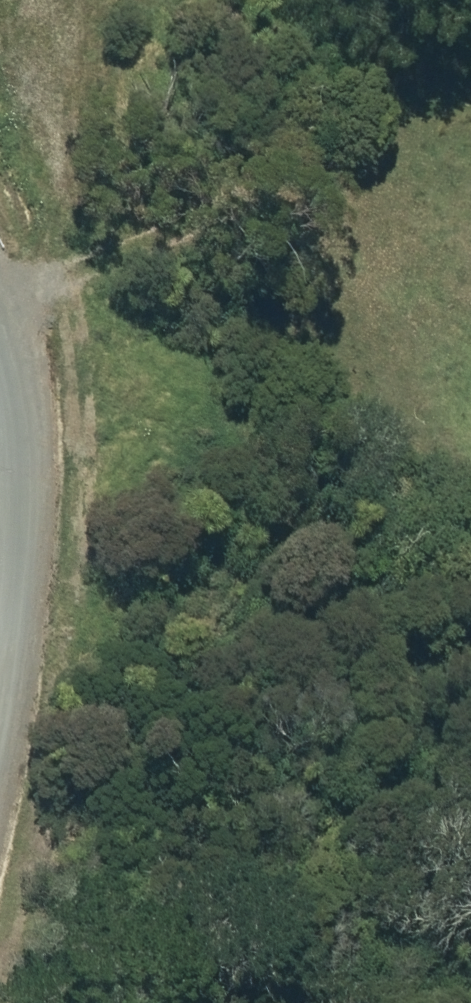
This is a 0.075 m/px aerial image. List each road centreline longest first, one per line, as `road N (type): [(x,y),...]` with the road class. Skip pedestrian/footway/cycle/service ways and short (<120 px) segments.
road 1 (track): [(0,345),(352,547),(470,729)]

